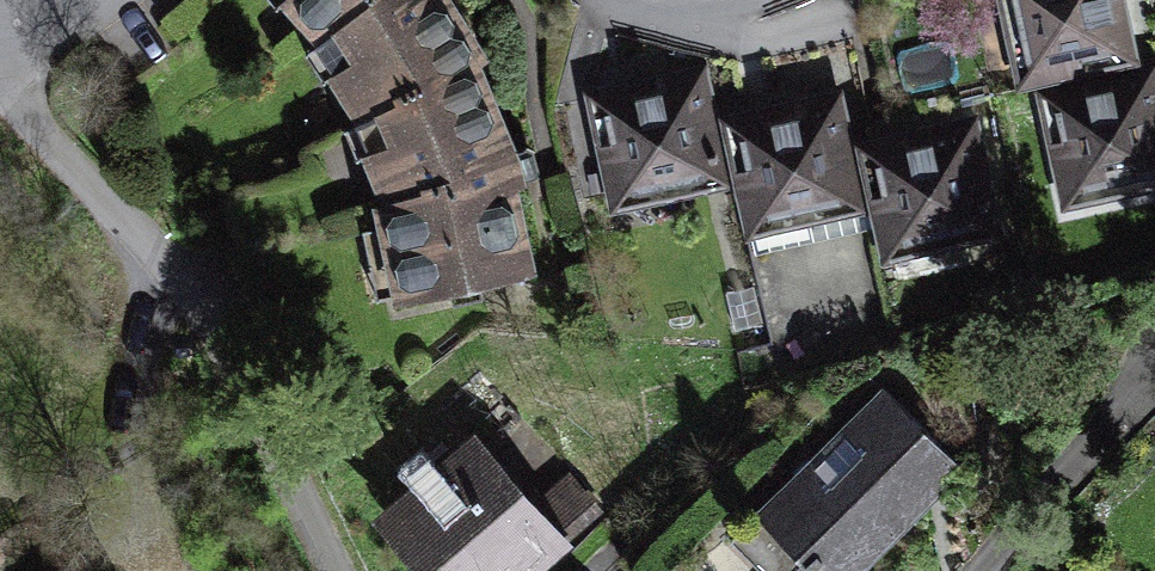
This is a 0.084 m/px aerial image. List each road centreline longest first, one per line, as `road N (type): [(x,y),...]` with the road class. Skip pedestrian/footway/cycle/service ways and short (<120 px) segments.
road 1 (residential): [(0,72),(253,402),(336,570)]
road 2 (residential): [(1154,385),(1078,501),(1009,570)]
road 3 (residential): [(641,0),(716,17),(792,0)]

